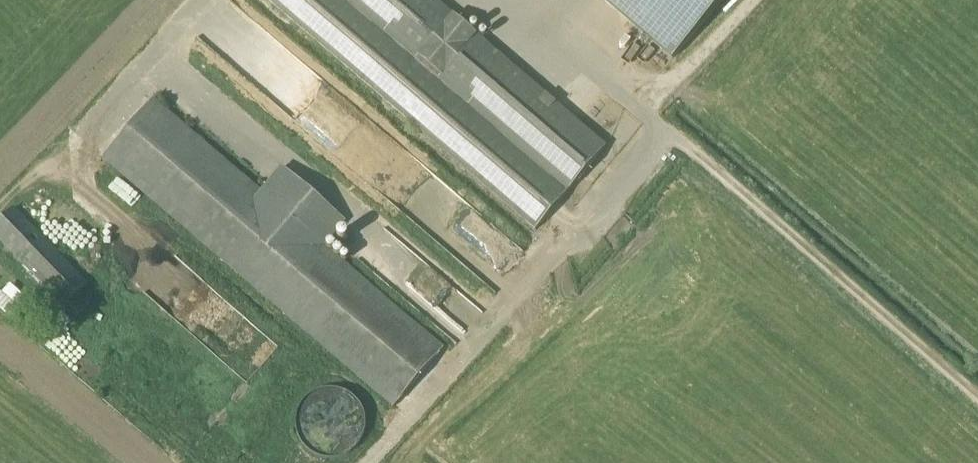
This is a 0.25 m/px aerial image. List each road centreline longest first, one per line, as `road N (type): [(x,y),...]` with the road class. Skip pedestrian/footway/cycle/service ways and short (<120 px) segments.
road 1 (track): [(977,401),(656,120)]
road 2 (unclassified): [(656,120),(513,0)]
road 3 (track): [(767,0),(656,120)]

